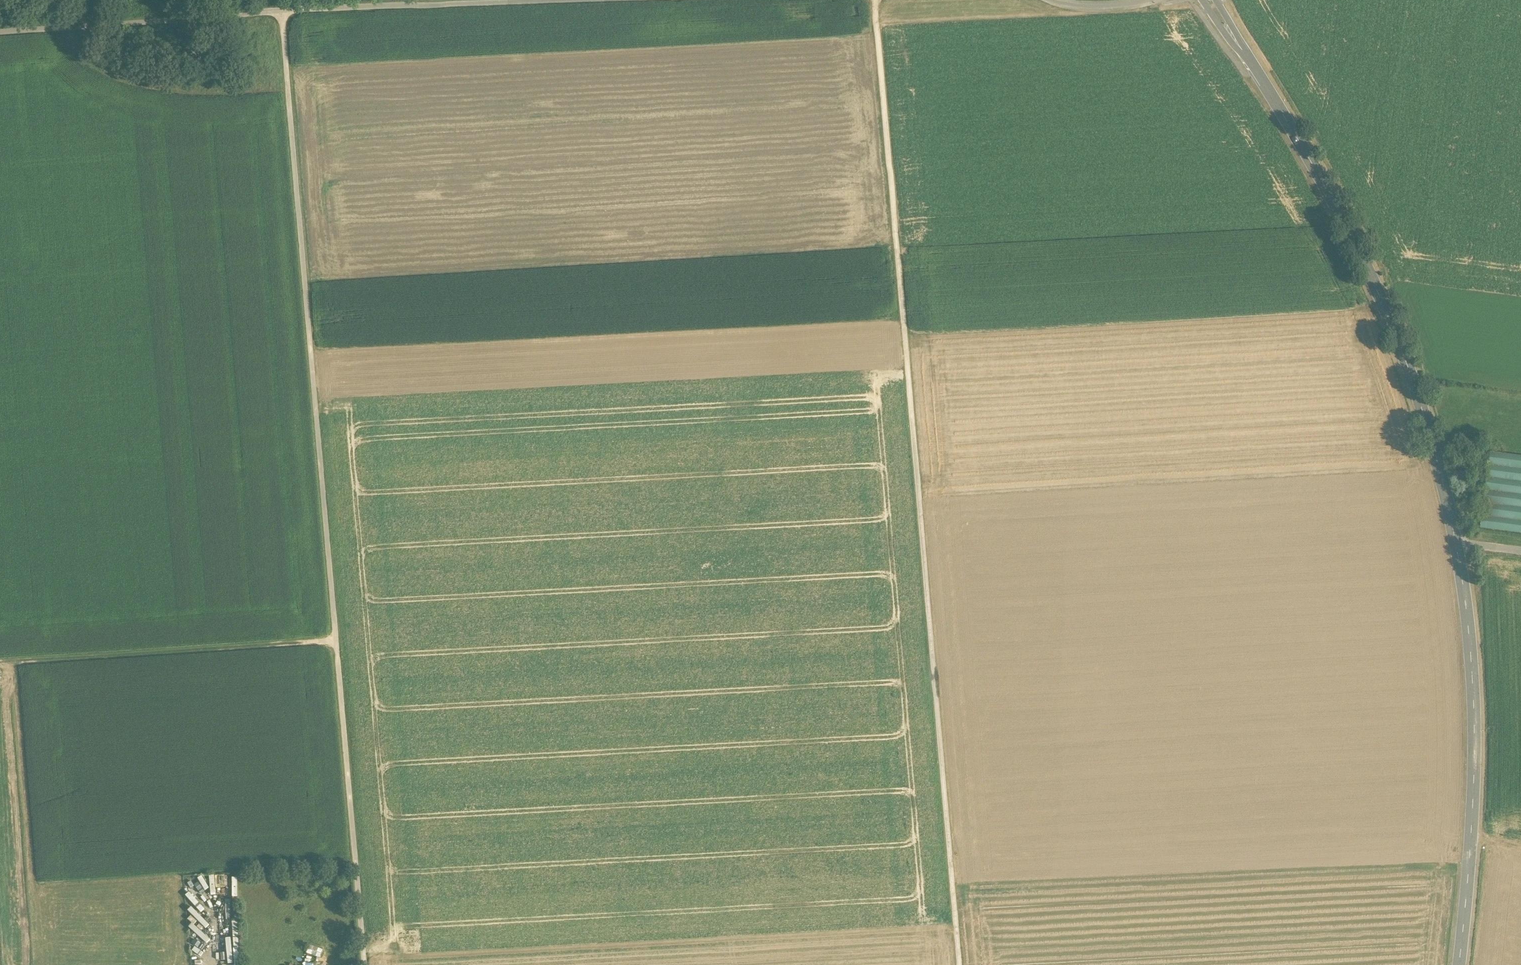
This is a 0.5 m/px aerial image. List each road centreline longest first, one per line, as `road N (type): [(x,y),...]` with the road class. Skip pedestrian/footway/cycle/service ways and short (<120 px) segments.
road 1 (track): [(881,0),(963,964)]
road 2 (track): [(282,7),(364,964)]
road 3 (tertiary): [(1211,0),(1290,123),(1388,313),(1433,440),(1458,545)]
road 4 (tertiary): [(1458,545),(1474,777),(1460,964)]
road 5 (track): [(0,664),(336,641)]
road 6 (unclassified): [(282,7),(0,27)]

